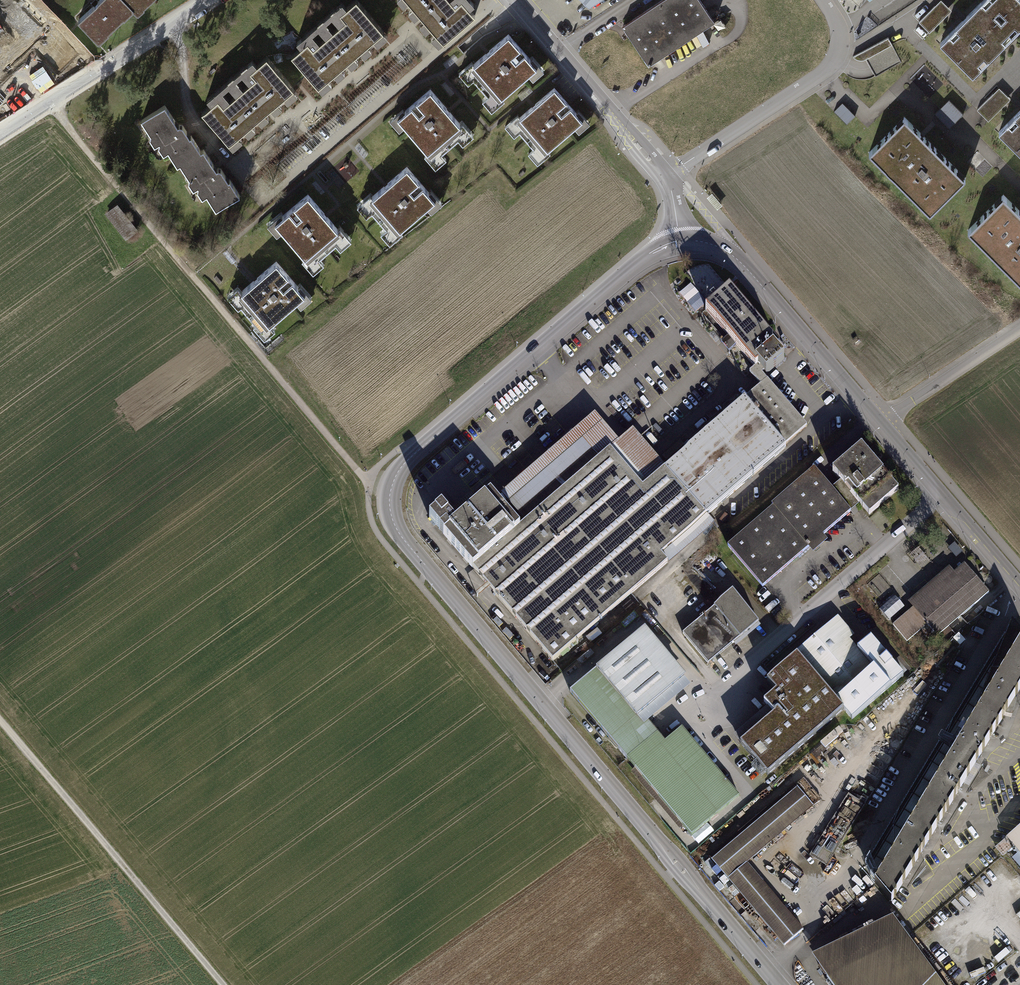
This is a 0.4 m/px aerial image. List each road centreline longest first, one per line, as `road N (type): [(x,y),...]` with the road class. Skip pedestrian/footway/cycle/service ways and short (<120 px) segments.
road 1 (unclassified): [(679,242),(627,274),(415,454),(393,483),(390,513),(423,563),(781,984)]
road 2 (track): [(389,497),(365,480),(55,101)]
road 3 (track): [(0,721),(223,984)]
road 4 (residential): [(713,700),(946,502)]
road 5 (unclassified): [(679,242),(711,244),(747,268),(878,422)]
road 6 (residential): [(823,0),(838,37),(828,71),(666,175)]
road 7 (residential): [(0,137),(212,0)]
road 8 (unclassified): [(515,0),(666,175)]
road 9 (unclassified): [(878,422),(1019,327)]

